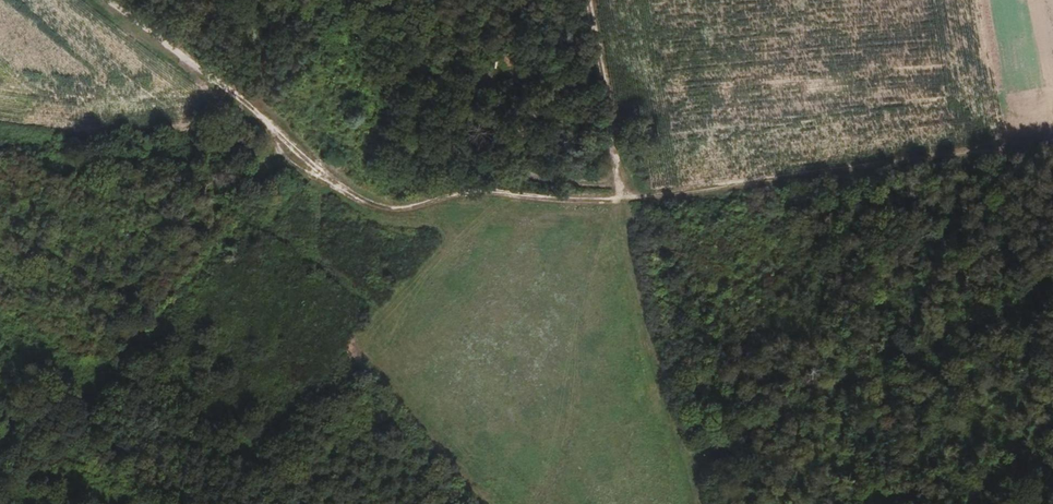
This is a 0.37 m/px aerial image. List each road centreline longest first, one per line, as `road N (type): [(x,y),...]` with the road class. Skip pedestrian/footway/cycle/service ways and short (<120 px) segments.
road 1 (track): [(1052,142),(623,201)]
road 2 (track): [(623,201),(454,198),(383,208),(352,196),(296,151)]
road 3 (track): [(296,151),(108,0)]
road 4 (track): [(623,201),(592,0)]

